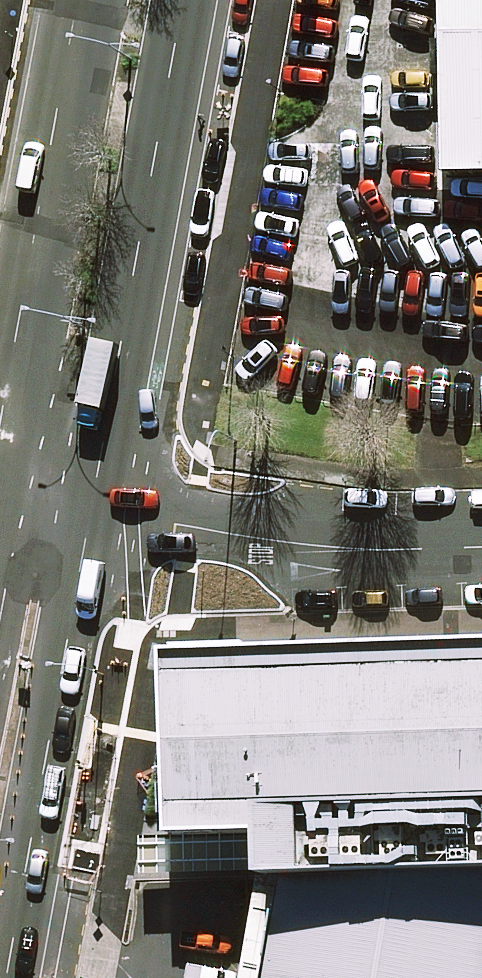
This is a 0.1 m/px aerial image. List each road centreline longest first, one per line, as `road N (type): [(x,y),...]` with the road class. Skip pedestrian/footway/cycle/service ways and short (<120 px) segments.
road 1 (secondary): [(178,0),(92,503)]
road 2 (secondary): [(92,503),(5,977)]
road 3 (secondary): [(12,455),(94,0)]
road 4 (unclassified): [(481,549),(287,543),(92,503)]

